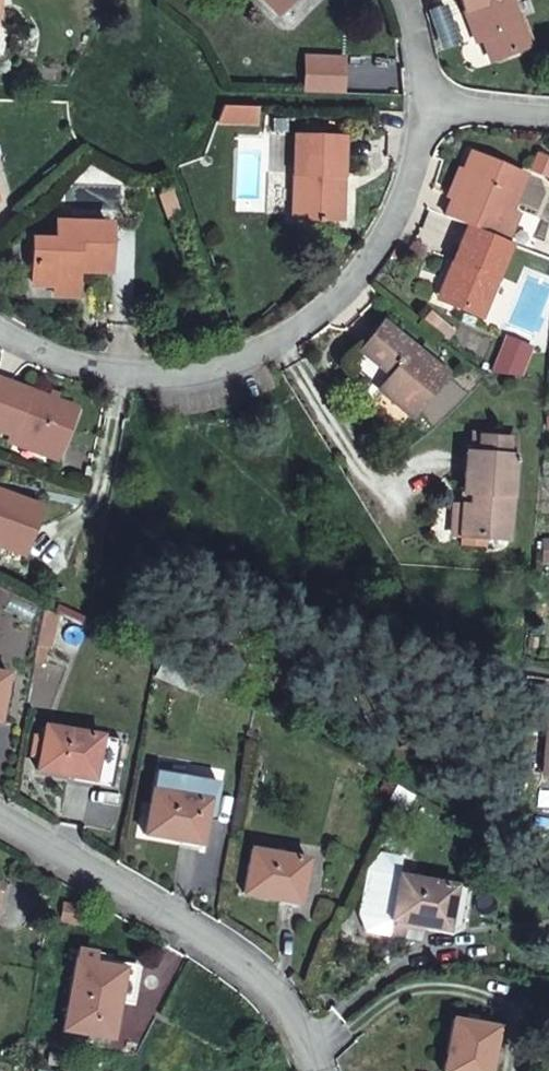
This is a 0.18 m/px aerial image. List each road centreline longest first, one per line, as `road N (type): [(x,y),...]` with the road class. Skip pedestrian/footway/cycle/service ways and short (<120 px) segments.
road 1 (residential): [(0,320),(113,362),(205,366),(279,338),(357,287),(402,216),(429,95)]
road 2 (residential): [(0,811),(190,923),(297,1031),(311,1070)]
road 3 (residential): [(548,111),(429,95)]

